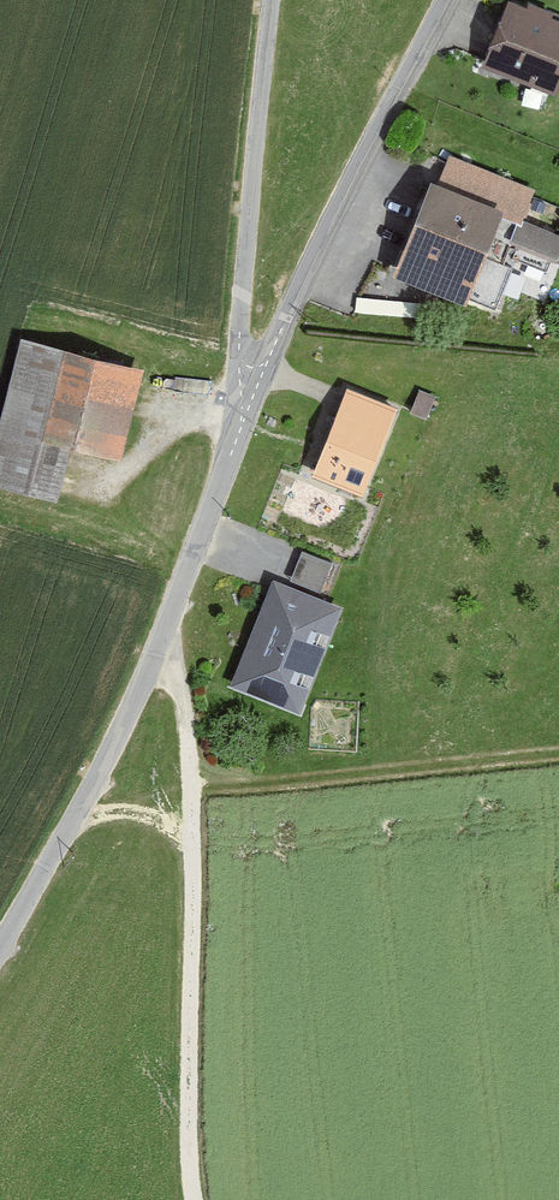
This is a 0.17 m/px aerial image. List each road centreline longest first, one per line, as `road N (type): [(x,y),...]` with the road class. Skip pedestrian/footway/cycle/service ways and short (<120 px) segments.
road 1 (track): [(204,1199),(190,1131),(194,875),(187,719),(168,617)]
road 2 (unclassified): [(0,945),(168,617),(242,422)]
road 3 (unclassified): [(445,0),(242,422)]
road 4 (unclassified): [(242,422),(240,311),(273,0)]

